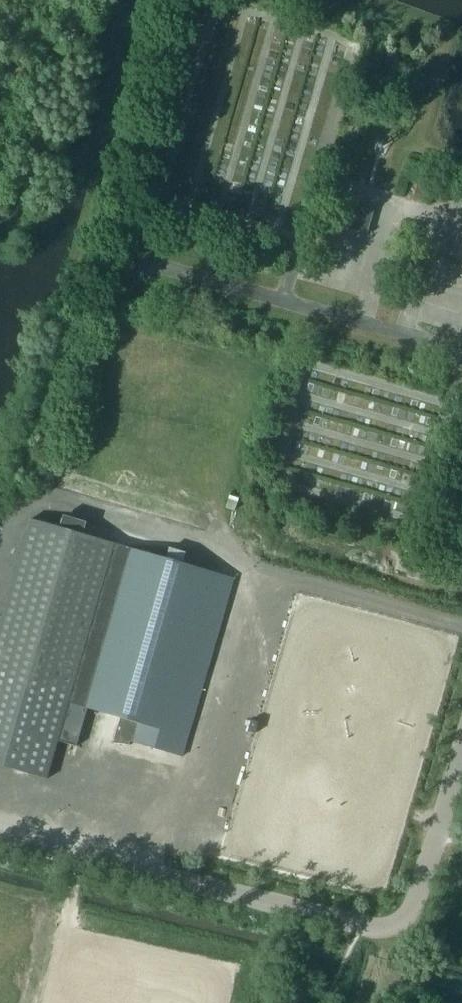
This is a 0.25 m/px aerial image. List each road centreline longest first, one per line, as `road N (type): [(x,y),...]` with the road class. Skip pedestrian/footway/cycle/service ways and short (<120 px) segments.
road 1 (unclassified): [(0,838),(391,928),(417,904),(461,757)]

